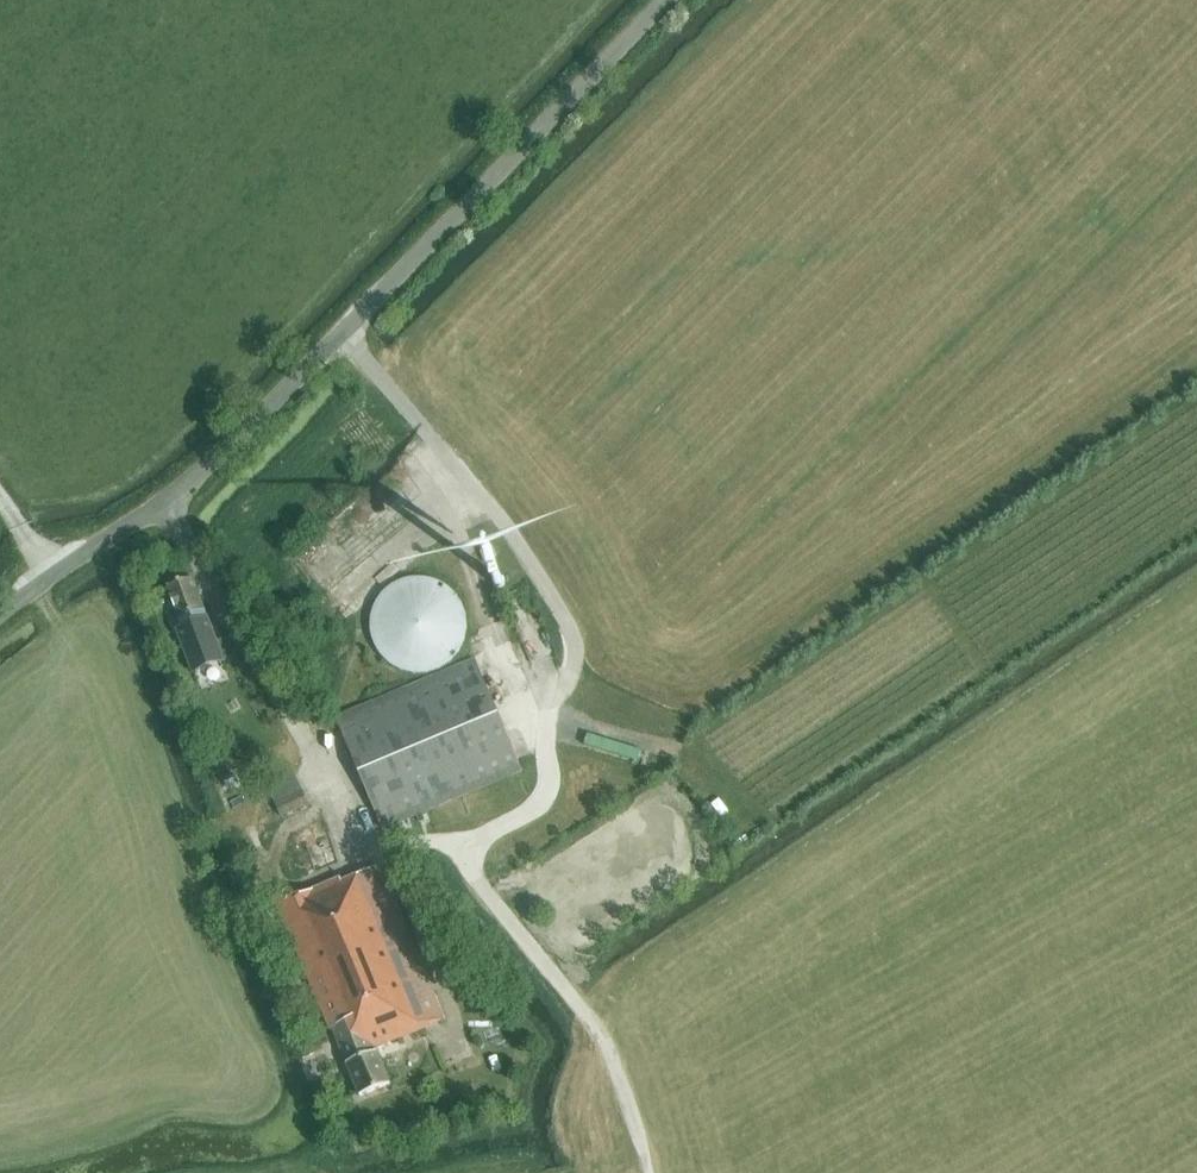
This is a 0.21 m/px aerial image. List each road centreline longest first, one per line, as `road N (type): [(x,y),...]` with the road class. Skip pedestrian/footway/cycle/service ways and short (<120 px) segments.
road 1 (tertiary): [(54,574),(204,470),(666,0)]

